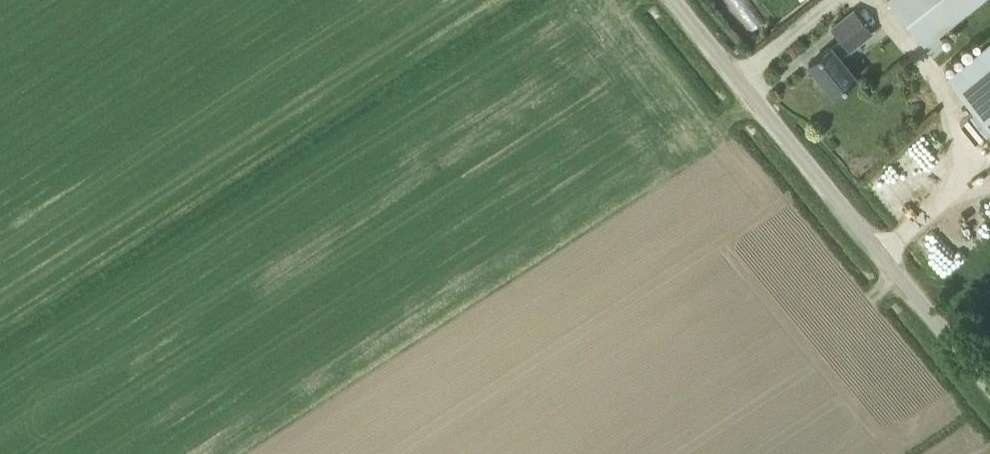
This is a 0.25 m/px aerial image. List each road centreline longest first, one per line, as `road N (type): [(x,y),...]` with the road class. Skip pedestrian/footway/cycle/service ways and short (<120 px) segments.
road 1 (unclassified): [(989,392),(669,0)]

